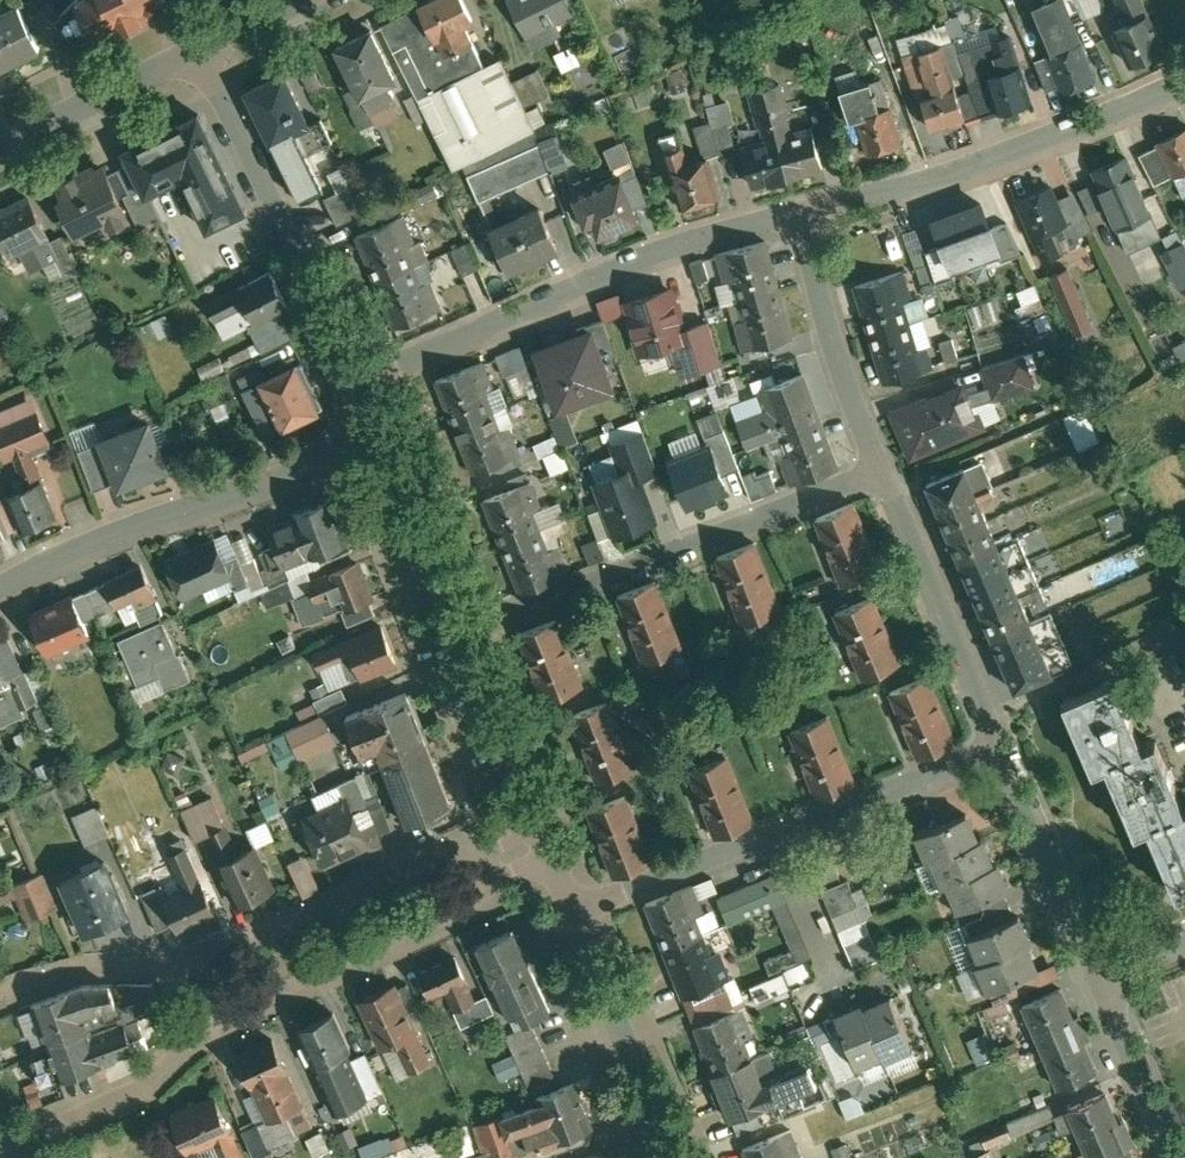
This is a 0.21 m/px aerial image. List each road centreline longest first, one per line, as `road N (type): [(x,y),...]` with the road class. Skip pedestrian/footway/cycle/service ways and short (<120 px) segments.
road 1 (residential): [(490,902),(210,1031),(102,1108),(0,1153)]
road 2 (residential): [(460,847),(177,965),(52,976),(0,996)]
road 3 (residential): [(796,216),(691,240),(597,276),(364,384)]
road 4 (residential): [(580,909),(996,742)]
road 5 (residential): [(467,632),(881,467)]
road 6 (residential): [(1184,81),(922,183),(796,216)]
road 7 (residential): [(0,590),(46,562),(379,441)]
road 8 (residential): [(197,48),(364,384)]
road 9 (residential): [(881,467),(996,742)]
road 10 (residential): [(580,909),(675,1157)]
road 11 (residential): [(796,216),(881,467)]
road 12 (residential): [(996,742),(1098,984)]
road 13 (residential): [(0,142),(197,48)]
road 14 (residential): [(379,441),(467,632)]
road 15 (residential): [(467,632),(530,812)]
road 16 (residential): [(1098,984),(1174,1157)]

